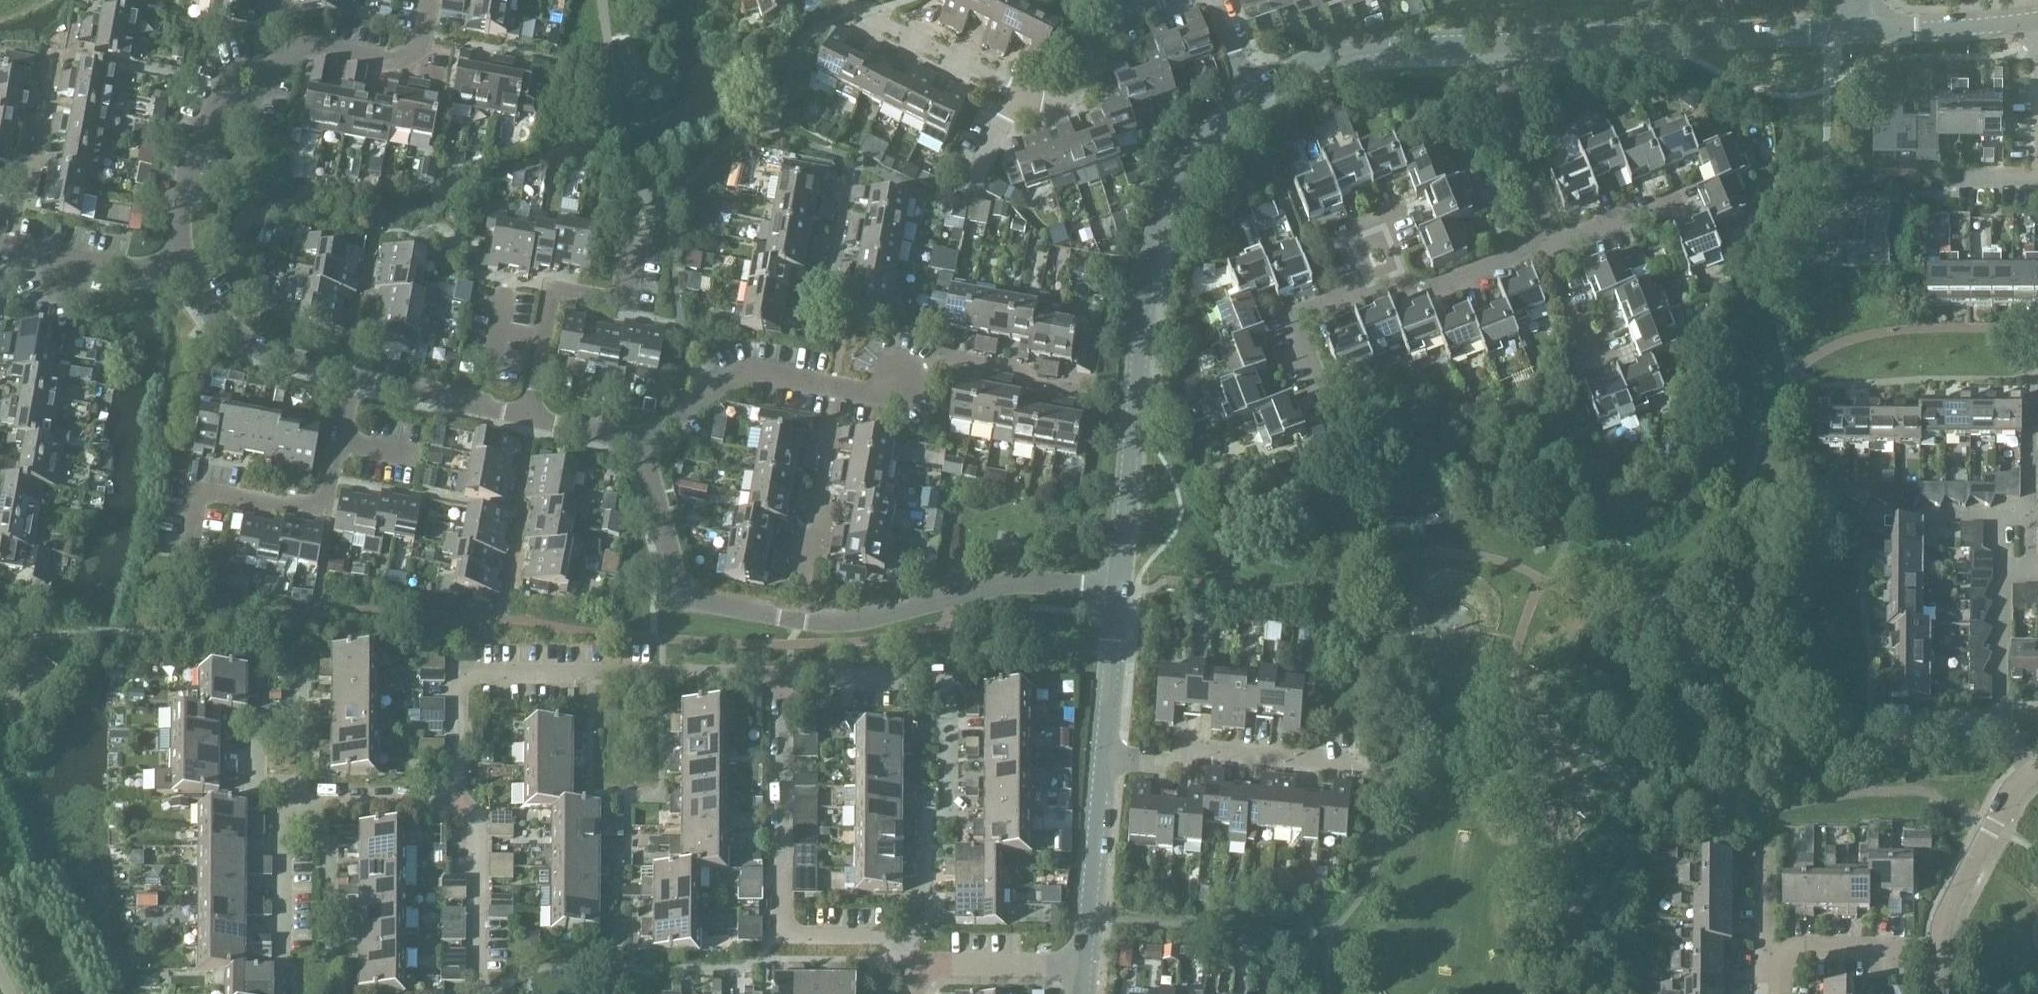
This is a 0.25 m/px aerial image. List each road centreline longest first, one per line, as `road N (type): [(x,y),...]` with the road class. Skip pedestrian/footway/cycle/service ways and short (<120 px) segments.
road 1 (residential): [(1115,589),(1018,584),(828,625),(681,594),(639,440)]
road 2 (tertiary): [(1115,589),(1149,277),(1211,140),(1256,98)]
road 3 (residential): [(170,267),(222,118),(295,50),(415,67),(429,0)]
road 4 (residential): [(923,964),(901,937),(783,936),(785,673)]
road 5 (tertiary): [(1497,47),(1862,30)]
road 6 (residential): [(661,671),(457,679),(457,807)]
road 7 (residential): [(190,539),(193,495),(320,509),(341,373)]
road 8 (residential): [(785,673),(958,675),(957,808)]
road 9 (residential): [(639,440),(742,369),(859,391),(894,386)]
road 10 (residential): [(526,415),(552,292),(625,303),(638,227)]
road 11 (residential): [(1101,756),(1174,764),(1208,750),(1364,767)]
road 12 (tertiary): [(1256,98),(1324,62),(1389,49),(1497,47)]
road 13 (tertiary): [(1083,965),(1101,756)]
road 14 (residential): [(1540,251),(1500,102),(1497,47)]
road 15 (residential): [(341,373),(243,341),(170,267)]
road 16 (residential): [(1357,286),(1363,301),(1405,285),(1434,290),(1540,251)]
road 17 (residential): [(1940,948),(1781,951),(1780,993)]
road 18 (residential): [(1940,948),(1975,854),(2027,772)]
road 19 (residential): [(485,993),(476,971),(478,827),(457,807)]
road 20 (residential): [(847,0),(1014,95)]
road 21 (residential): [(1014,95),(1042,101),(1062,92),(1112,14),(1157,0)]
road 22 (residential): [(526,415),(341,373)]
road 23 (residential): [(1862,30),(2037,19)]
road 24 (residential): [(170,267),(54,259),(0,240)]
road 25 (tertiary): [(1101,756),(1115,589)]
road 26 (residential): [(1326,406),(1296,337),(1307,308),(1357,286)]
road 27 (residential): [(1083,965),(923,964)]
road 28 (residential): [(281,951),(282,824),(305,803)]
road 29 (residential): [(457,807),(305,803)]
road 30 (residential): [(1674,203),(1540,251)]
road 31 (residential): [(305,803),(286,784),(252,783),(254,715)]
road 32 (residential): [(1540,251),(1589,366)]
road 33 (residential): [(661,671),(785,673)]

